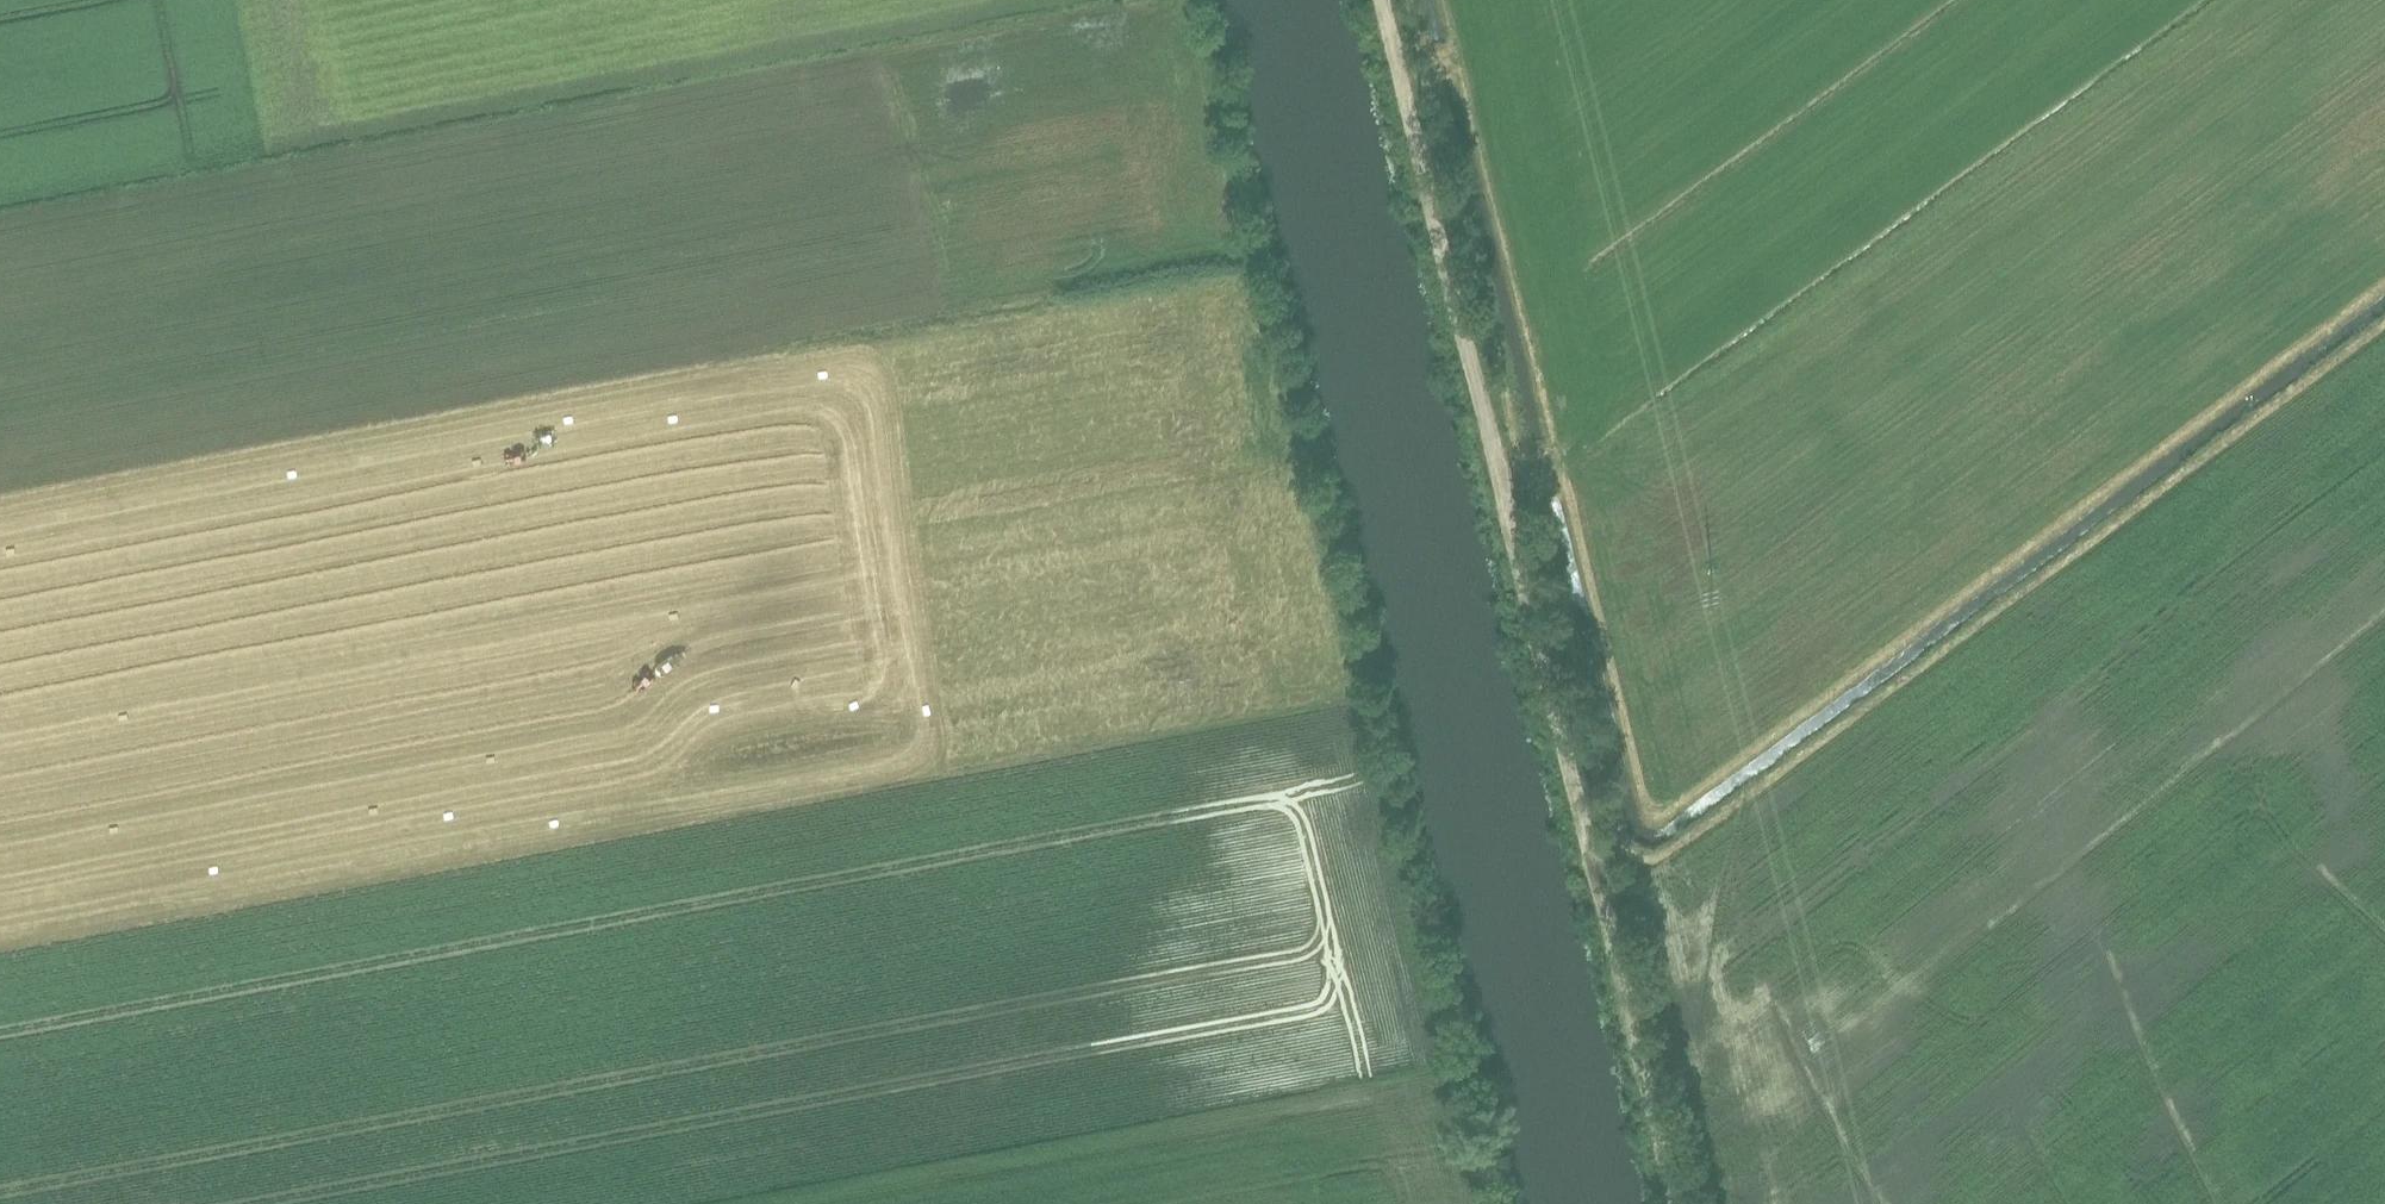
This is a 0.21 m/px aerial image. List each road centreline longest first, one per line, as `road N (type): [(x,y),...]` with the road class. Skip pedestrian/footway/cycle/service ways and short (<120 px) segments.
road 1 (track): [(1381,0),(1677,1203)]

